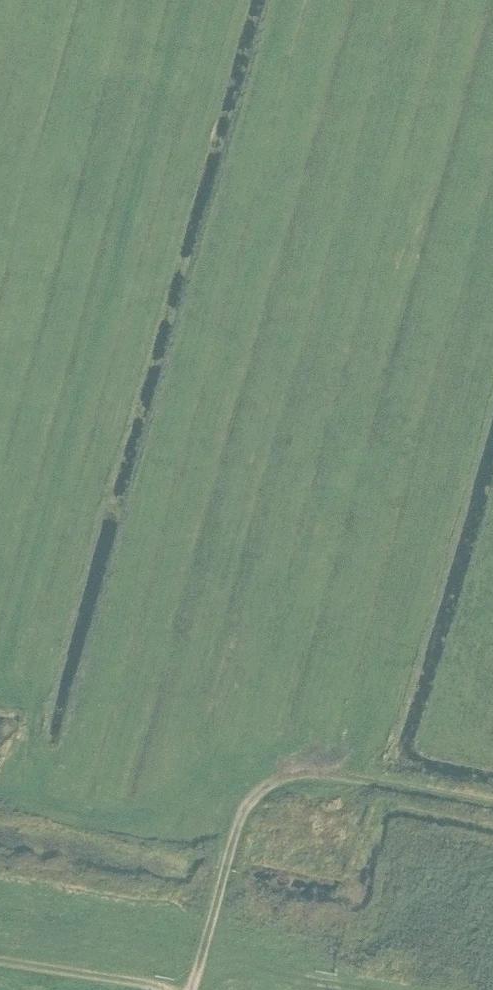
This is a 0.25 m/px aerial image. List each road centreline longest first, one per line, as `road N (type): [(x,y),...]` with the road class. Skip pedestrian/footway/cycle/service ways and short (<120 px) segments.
road 1 (track): [(200,958),(237,826),(274,783),(315,774),(492,805)]
road 2 (track): [(200,958),(371,989)]
road 3 (track): [(161,989),(0,959)]

